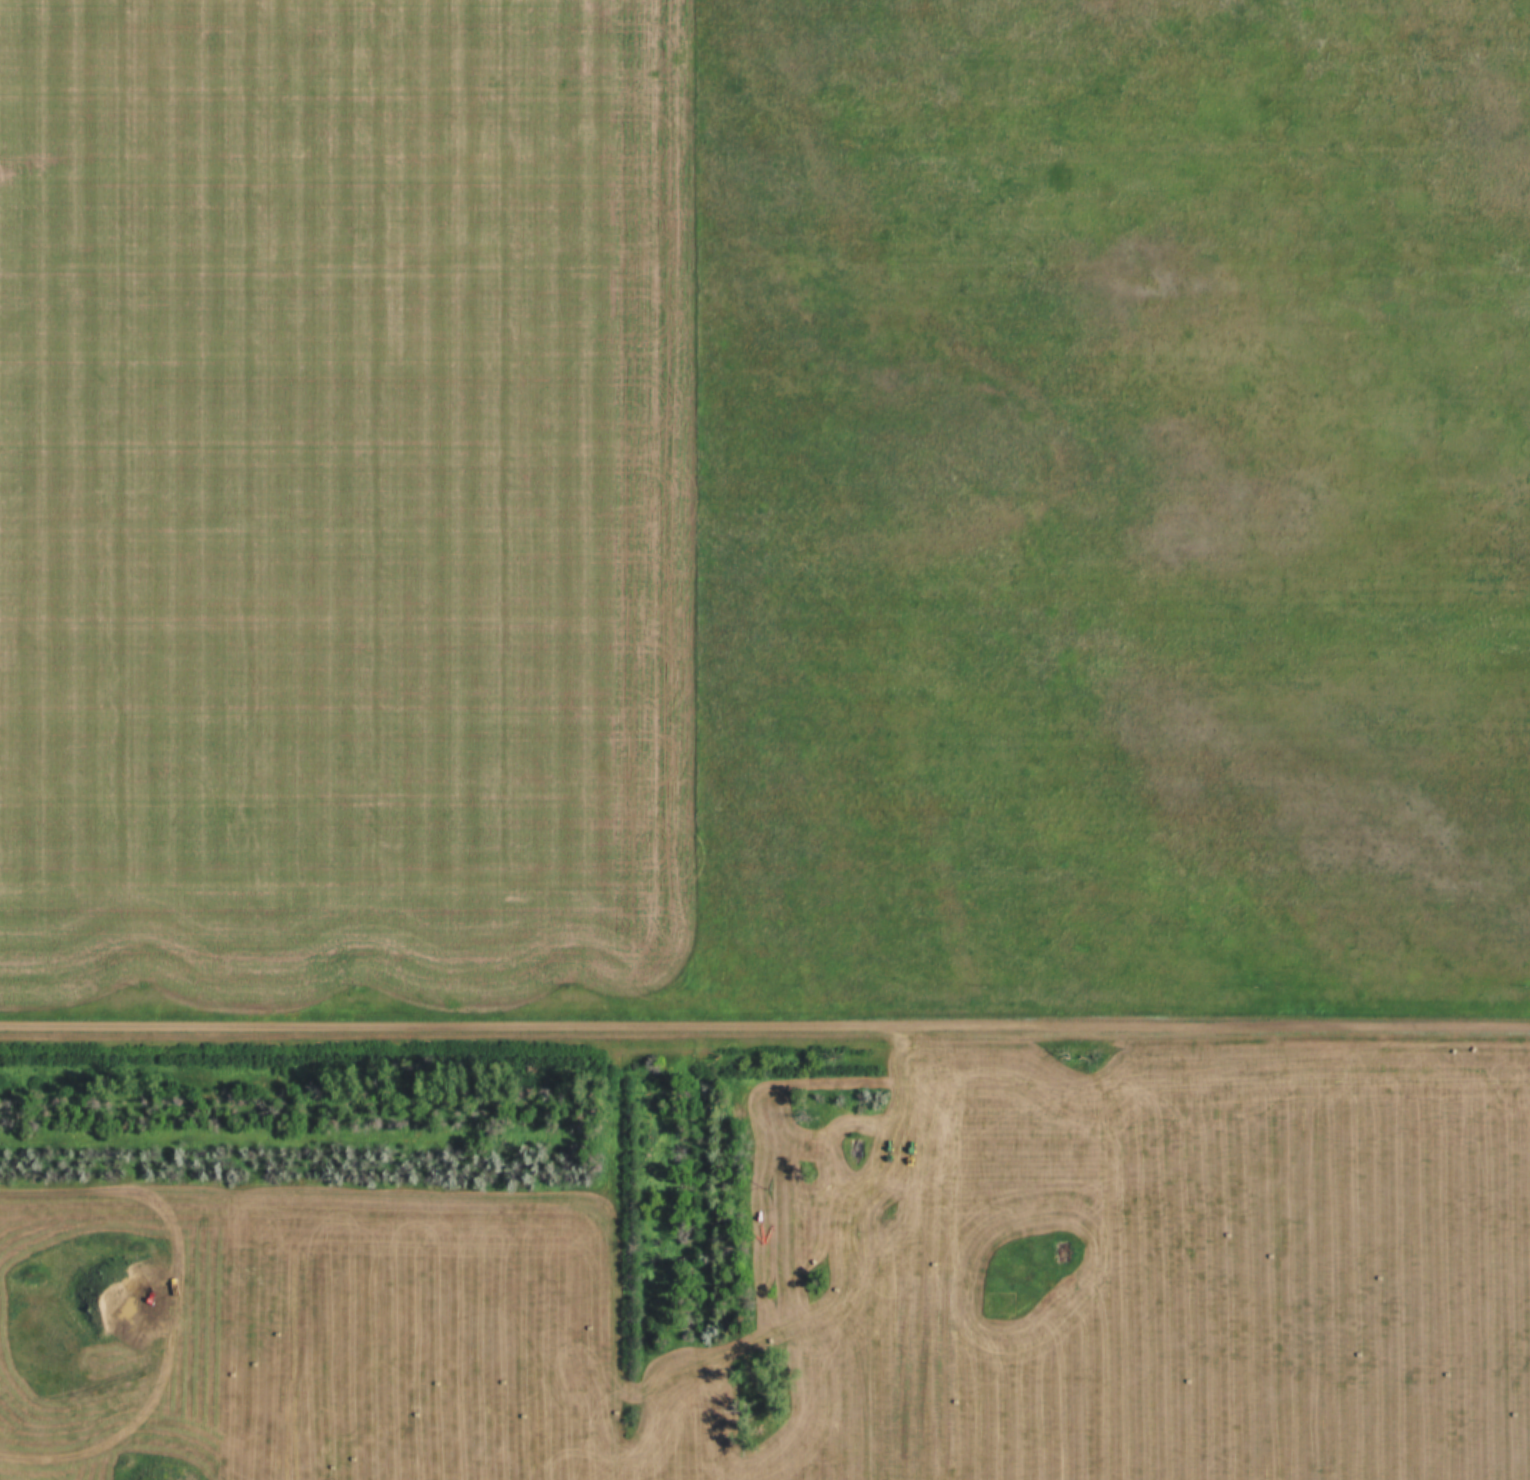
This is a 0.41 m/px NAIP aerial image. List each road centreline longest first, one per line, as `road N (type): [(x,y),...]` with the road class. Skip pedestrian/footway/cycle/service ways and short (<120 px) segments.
road 1 (residential): [(0,1028),(1529,1027)]

